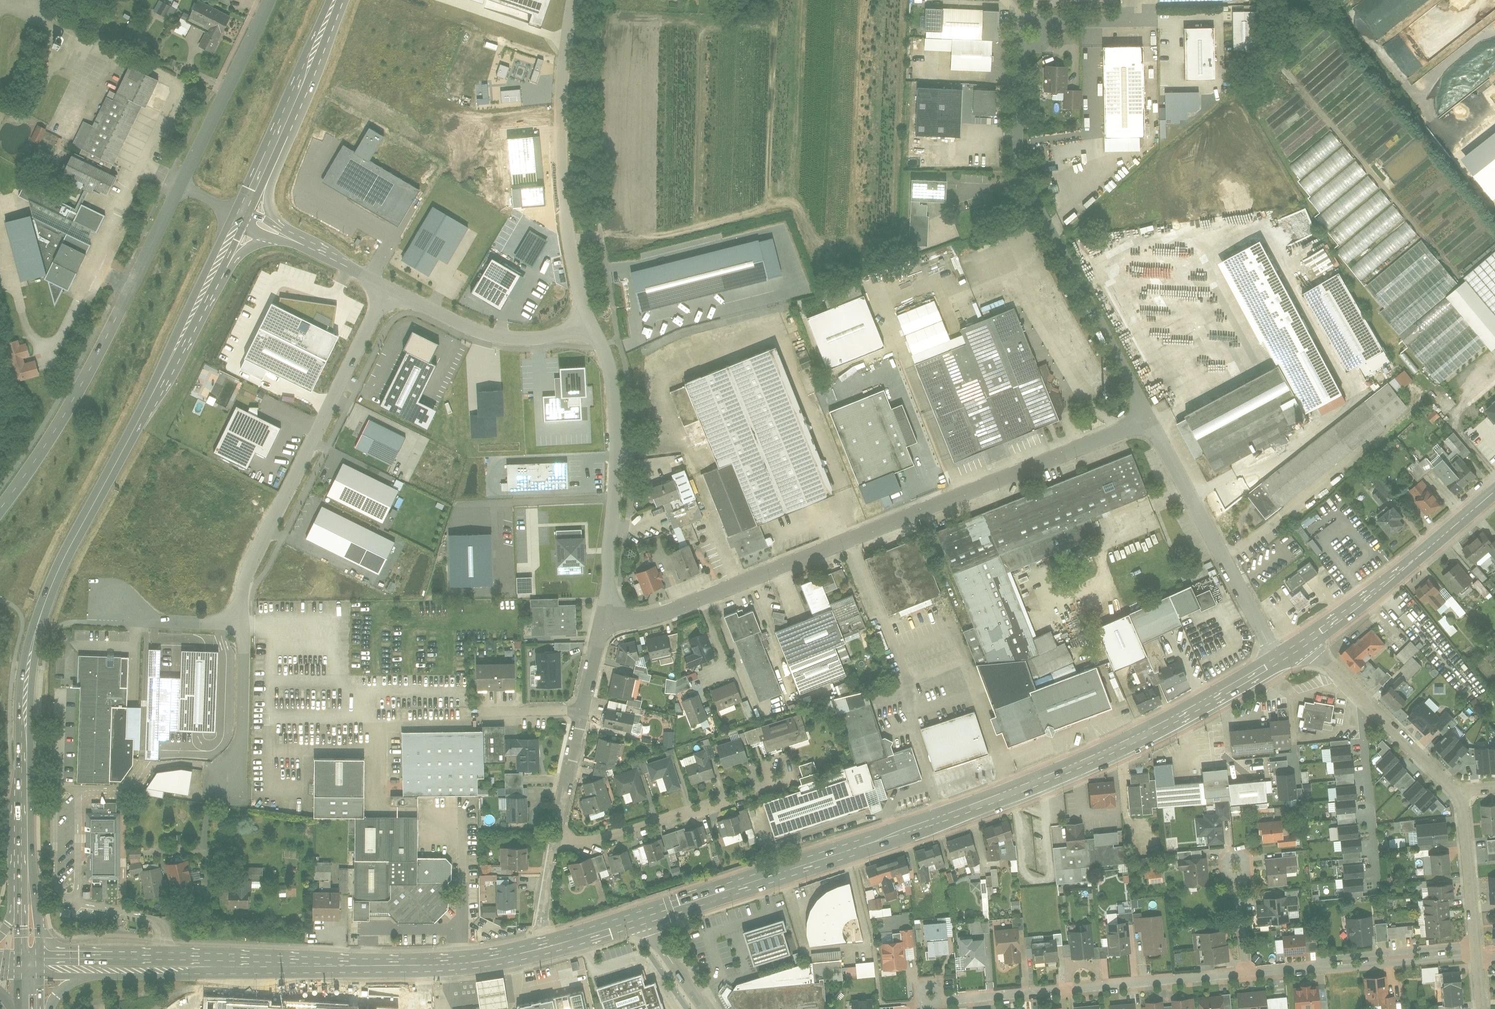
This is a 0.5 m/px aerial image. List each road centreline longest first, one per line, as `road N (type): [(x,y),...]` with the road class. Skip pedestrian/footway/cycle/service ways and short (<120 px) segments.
road 1 (tertiary): [(1279,660),(1164,728),(1044,783),(643,917)]
road 2 (residential): [(1150,424),(668,612),(604,618)]
road 3 (tertiary): [(643,917),(462,964),(101,960)]
road 4 (residential): [(1150,424),(1020,158),(1028,38),(1056,22),(1143,21)]
road 5 (residential): [(270,0),(63,417)]
road 6 (residential): [(230,624),(248,568),(389,288)]
road 7 (primary): [(50,588),(216,266)]
road 8 (residential): [(574,0),(562,164),(588,322)]
road 9 (residential): [(1246,973),(930,997)]
road 10 (residential): [(588,322),(606,356),(617,407),(604,618)]
road 11 (residential): [(1279,660),(1150,424)]
road 12 (tertiary): [(1494,493),(1304,643)]
road 13 (primary): [(39,960),(25,720)]
road 14 (residential): [(555,841),(585,845),(758,789),(777,775)]
road 15 (residential): [(1476,952),(1246,973)]
road 16 (residential): [(604,618),(555,841)]
road 17 (residential): [(1304,643),(1460,791)]
road 18 (residential): [(588,322),(552,336),(503,337),(389,288)]
road 19 (unclassified): [(230,624),(245,645),(243,737),(235,756),(210,770),(208,803)]
road 20 (residential): [(1460,791),(1476,952)]
road 21 (primary): [(25,720),(22,871)]
road 22 (primary): [(278,135),(334,0)]
road 23 (primary): [(50,588),(30,654),(25,720)]

